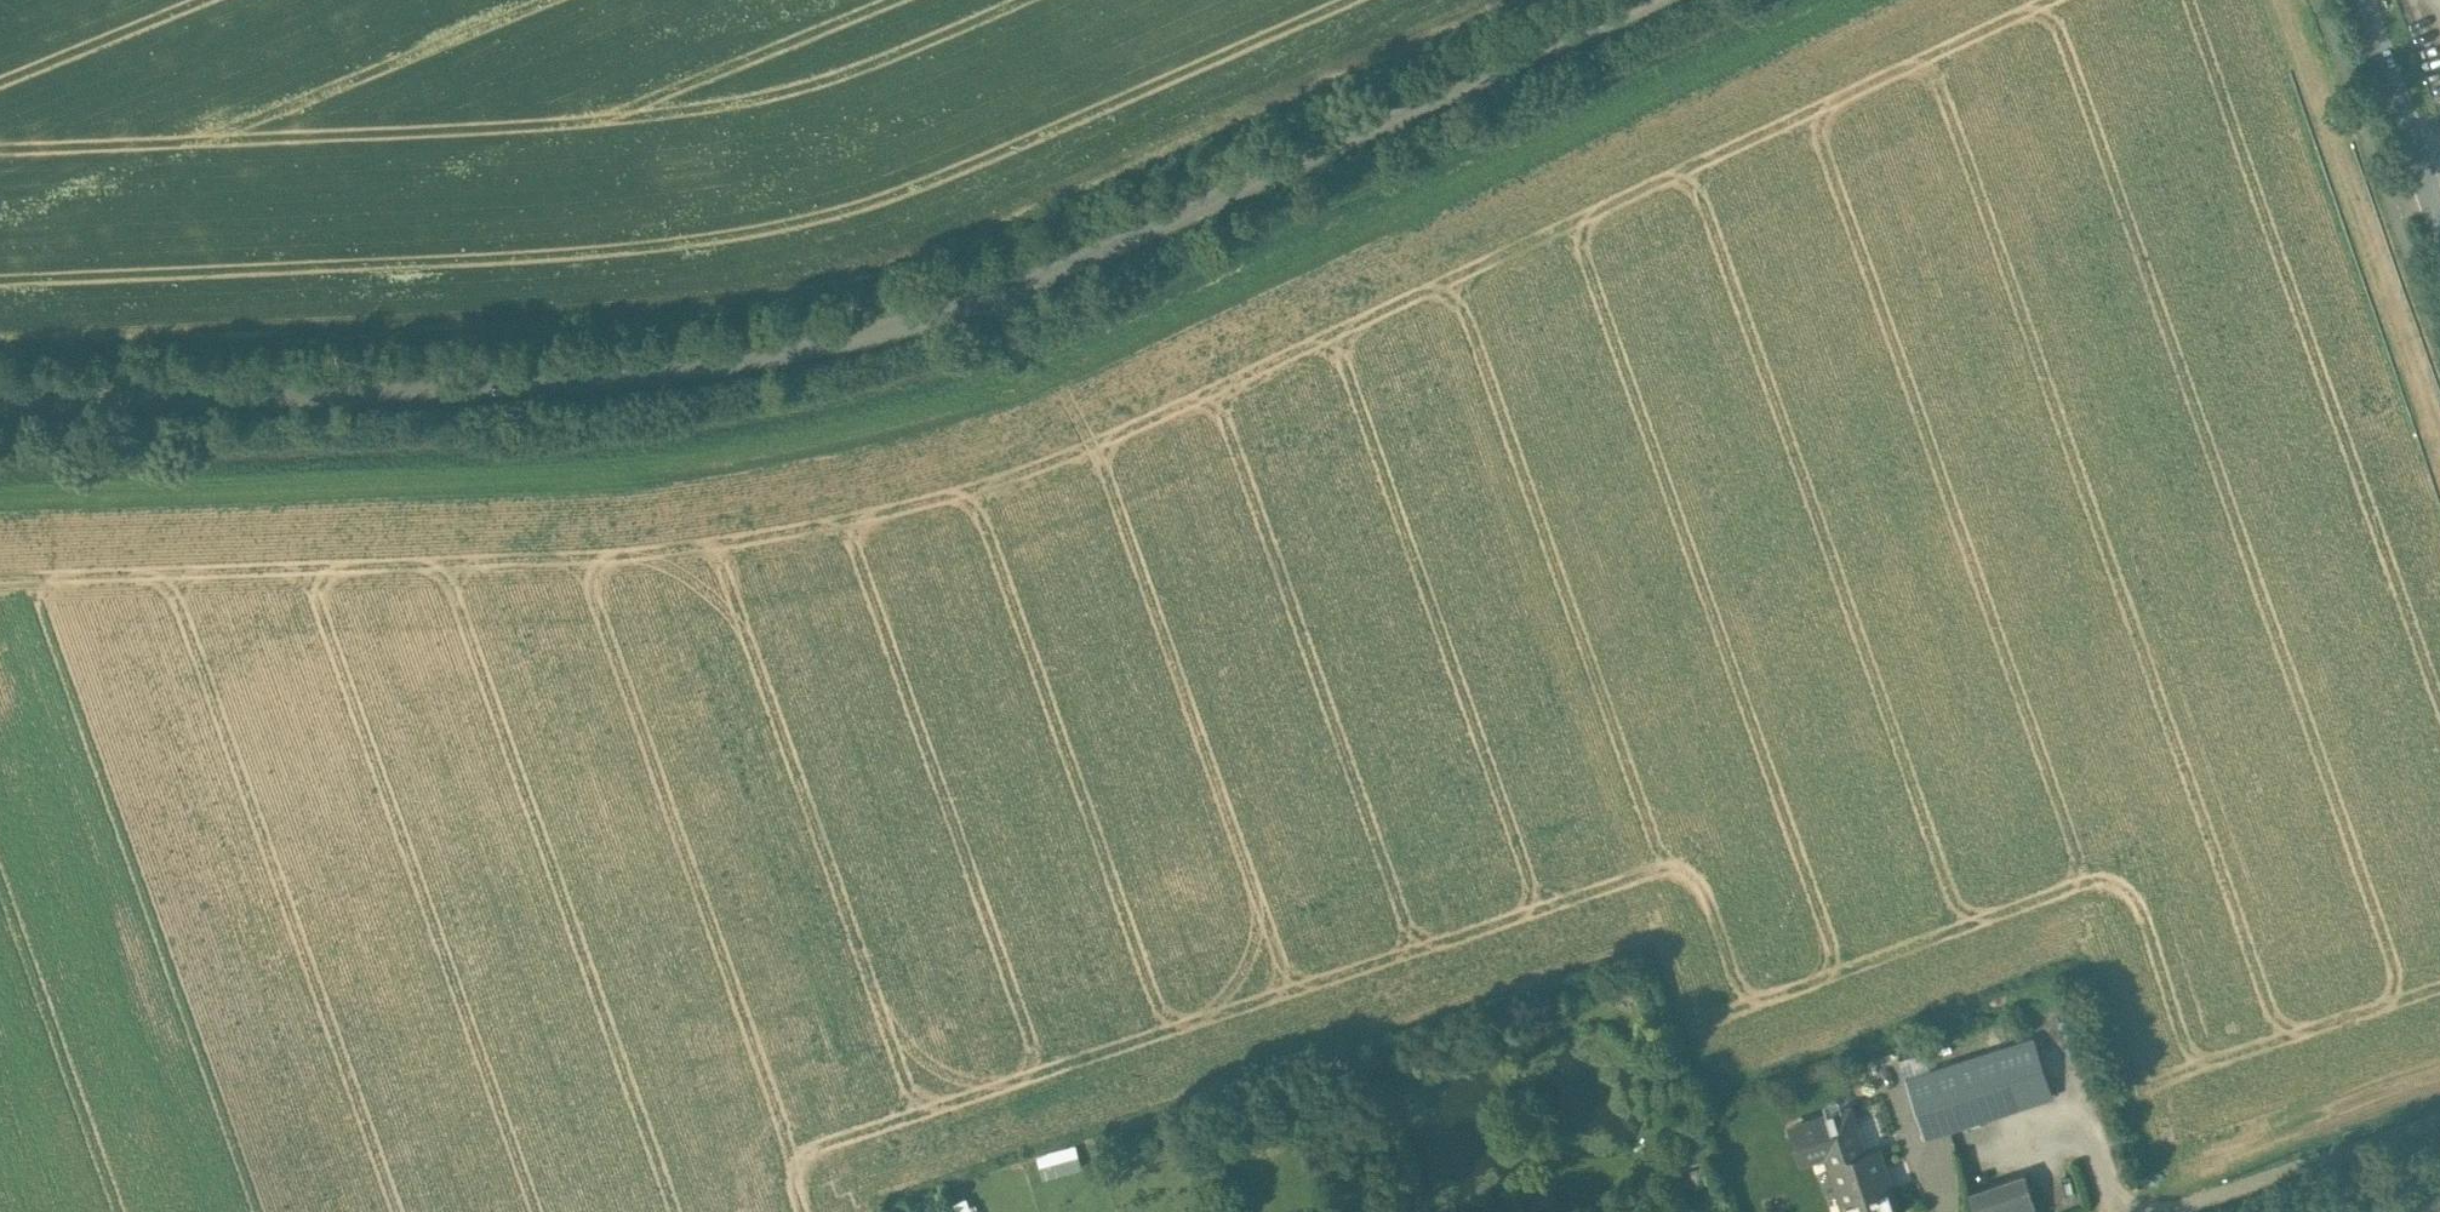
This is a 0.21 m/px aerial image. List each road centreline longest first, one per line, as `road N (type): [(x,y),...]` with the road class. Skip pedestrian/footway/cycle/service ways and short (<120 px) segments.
road 1 (unclassified): [(1641,0),(946,308),(638,377),(0,410)]
road 2 (residential): [(2148,1211),(2439,1115)]
road 3 (unclassified): [(2419,188),(2355,0)]

